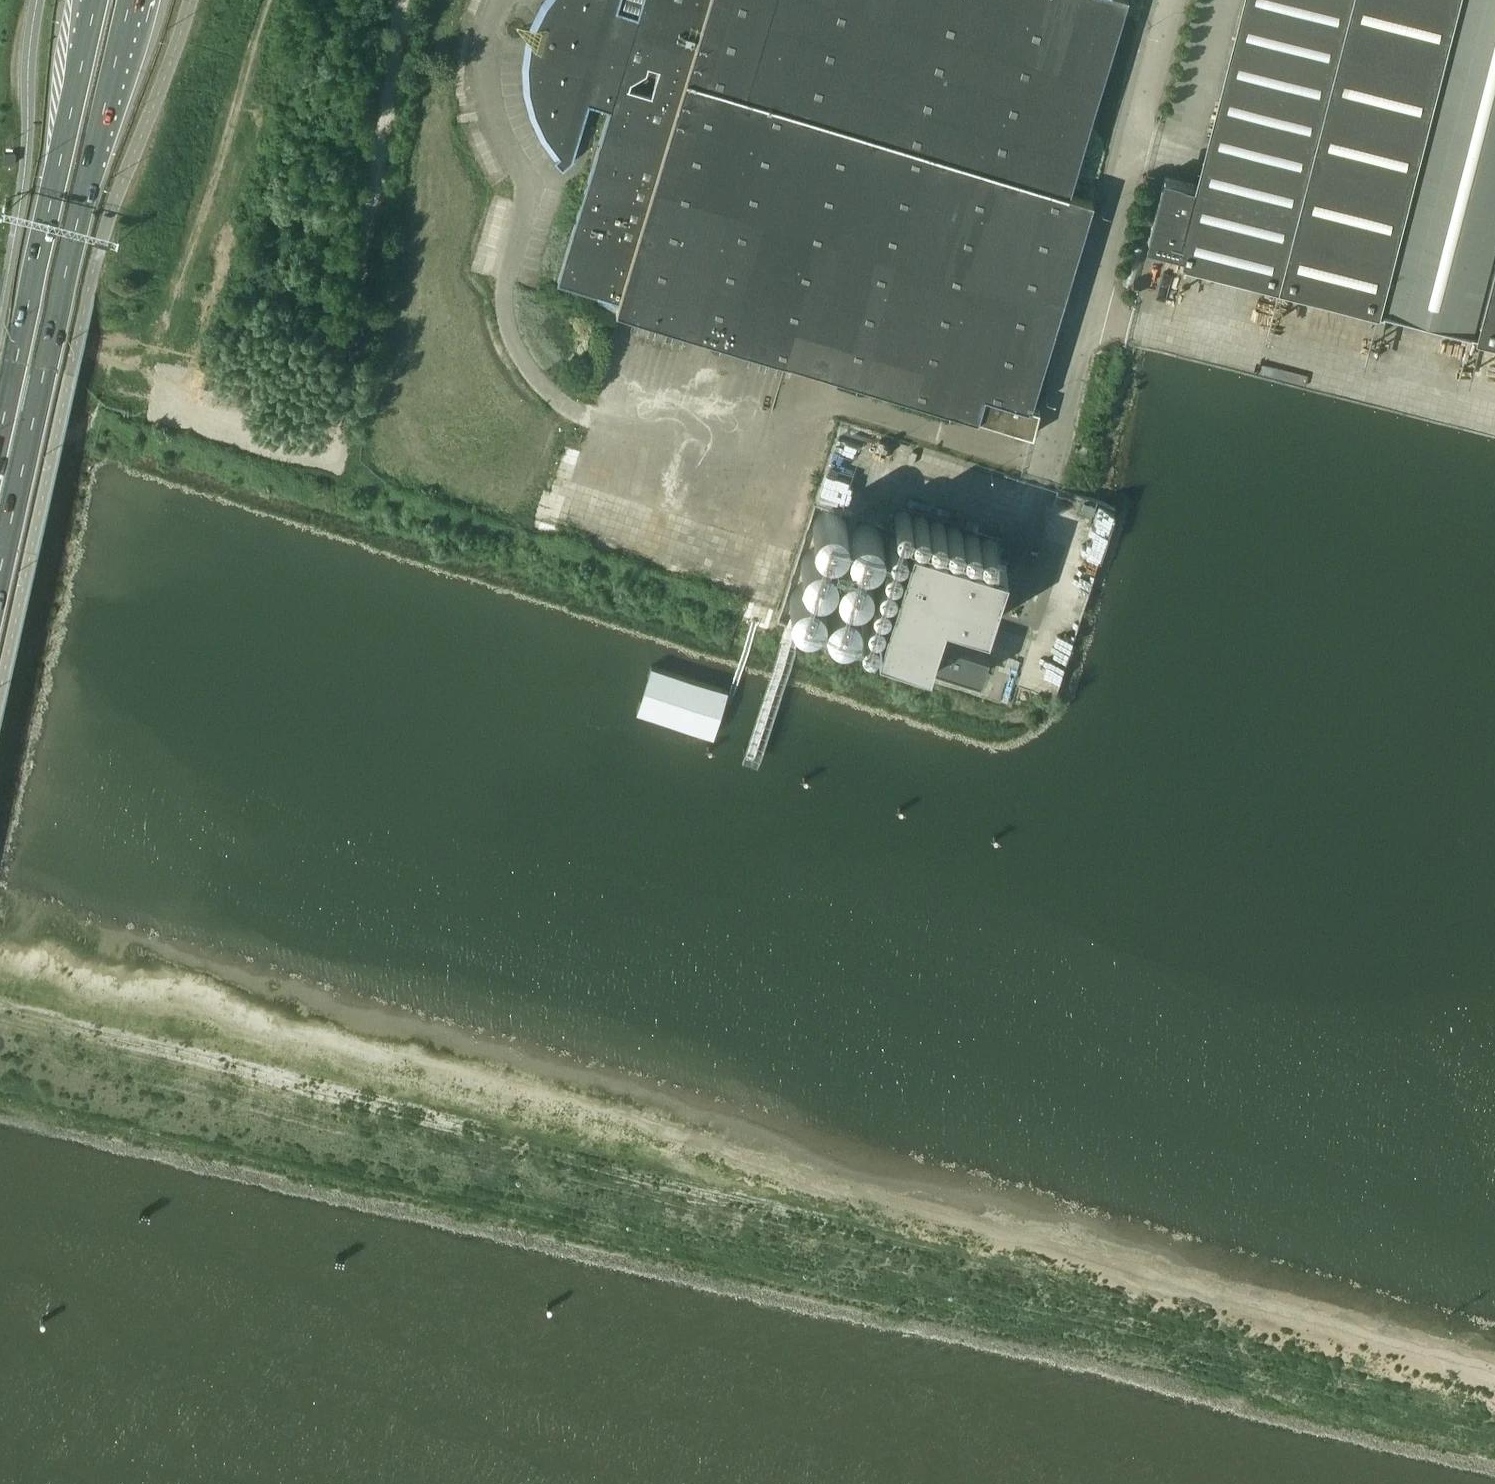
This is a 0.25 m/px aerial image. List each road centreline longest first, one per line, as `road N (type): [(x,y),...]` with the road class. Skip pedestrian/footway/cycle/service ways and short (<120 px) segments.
road 1 (track): [(402,0),(339,427),(317,467),(139,375)]
road 2 (motorway): [(0,556),(132,0)]
road 3 (track): [(0,435),(15,445),(77,441),(139,375),(316,248),(352,212),(378,169)]
road 4 (unclassified): [(1170,0),(1044,466)]
road 5 (motorway): [(97,0),(0,427)]

